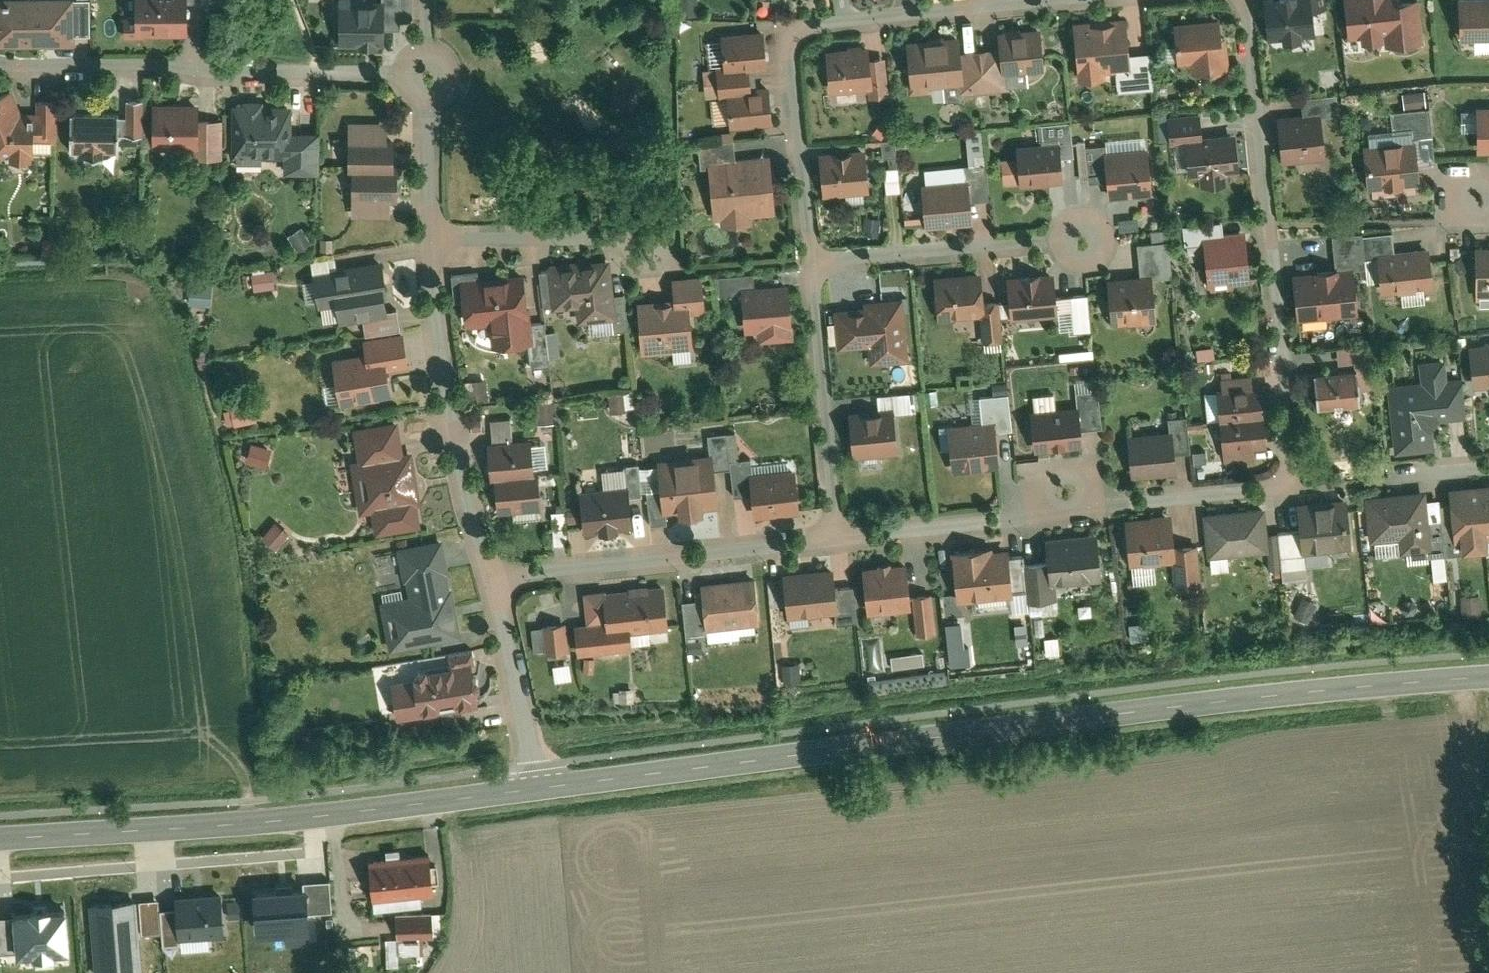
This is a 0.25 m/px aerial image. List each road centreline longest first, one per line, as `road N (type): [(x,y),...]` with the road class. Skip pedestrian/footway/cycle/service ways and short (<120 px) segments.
road 1 (tertiary): [(535,787),(1363,686),(1488,678)]
road 2 (residential): [(835,545),(1290,489),(1239,0)]
road 3 (tertiary): [(0,837),(310,818),(535,787)]
road 4 (residential): [(1051,0),(780,25),(805,263)]
road 5 (residential): [(427,71),(0,64)]
road 6 (residential): [(498,579),(461,492),(432,344),(427,238)]
road 7 (residential): [(498,579),(835,545)]
road 8 (residential): [(805,263),(835,545)]
road 9 (residential): [(805,263),(1084,237)]
road 10 (residential): [(427,238),(605,239),(649,254)]
road 11 (residential): [(535,787),(498,579)]
road 12 (residential): [(427,238),(427,71)]

